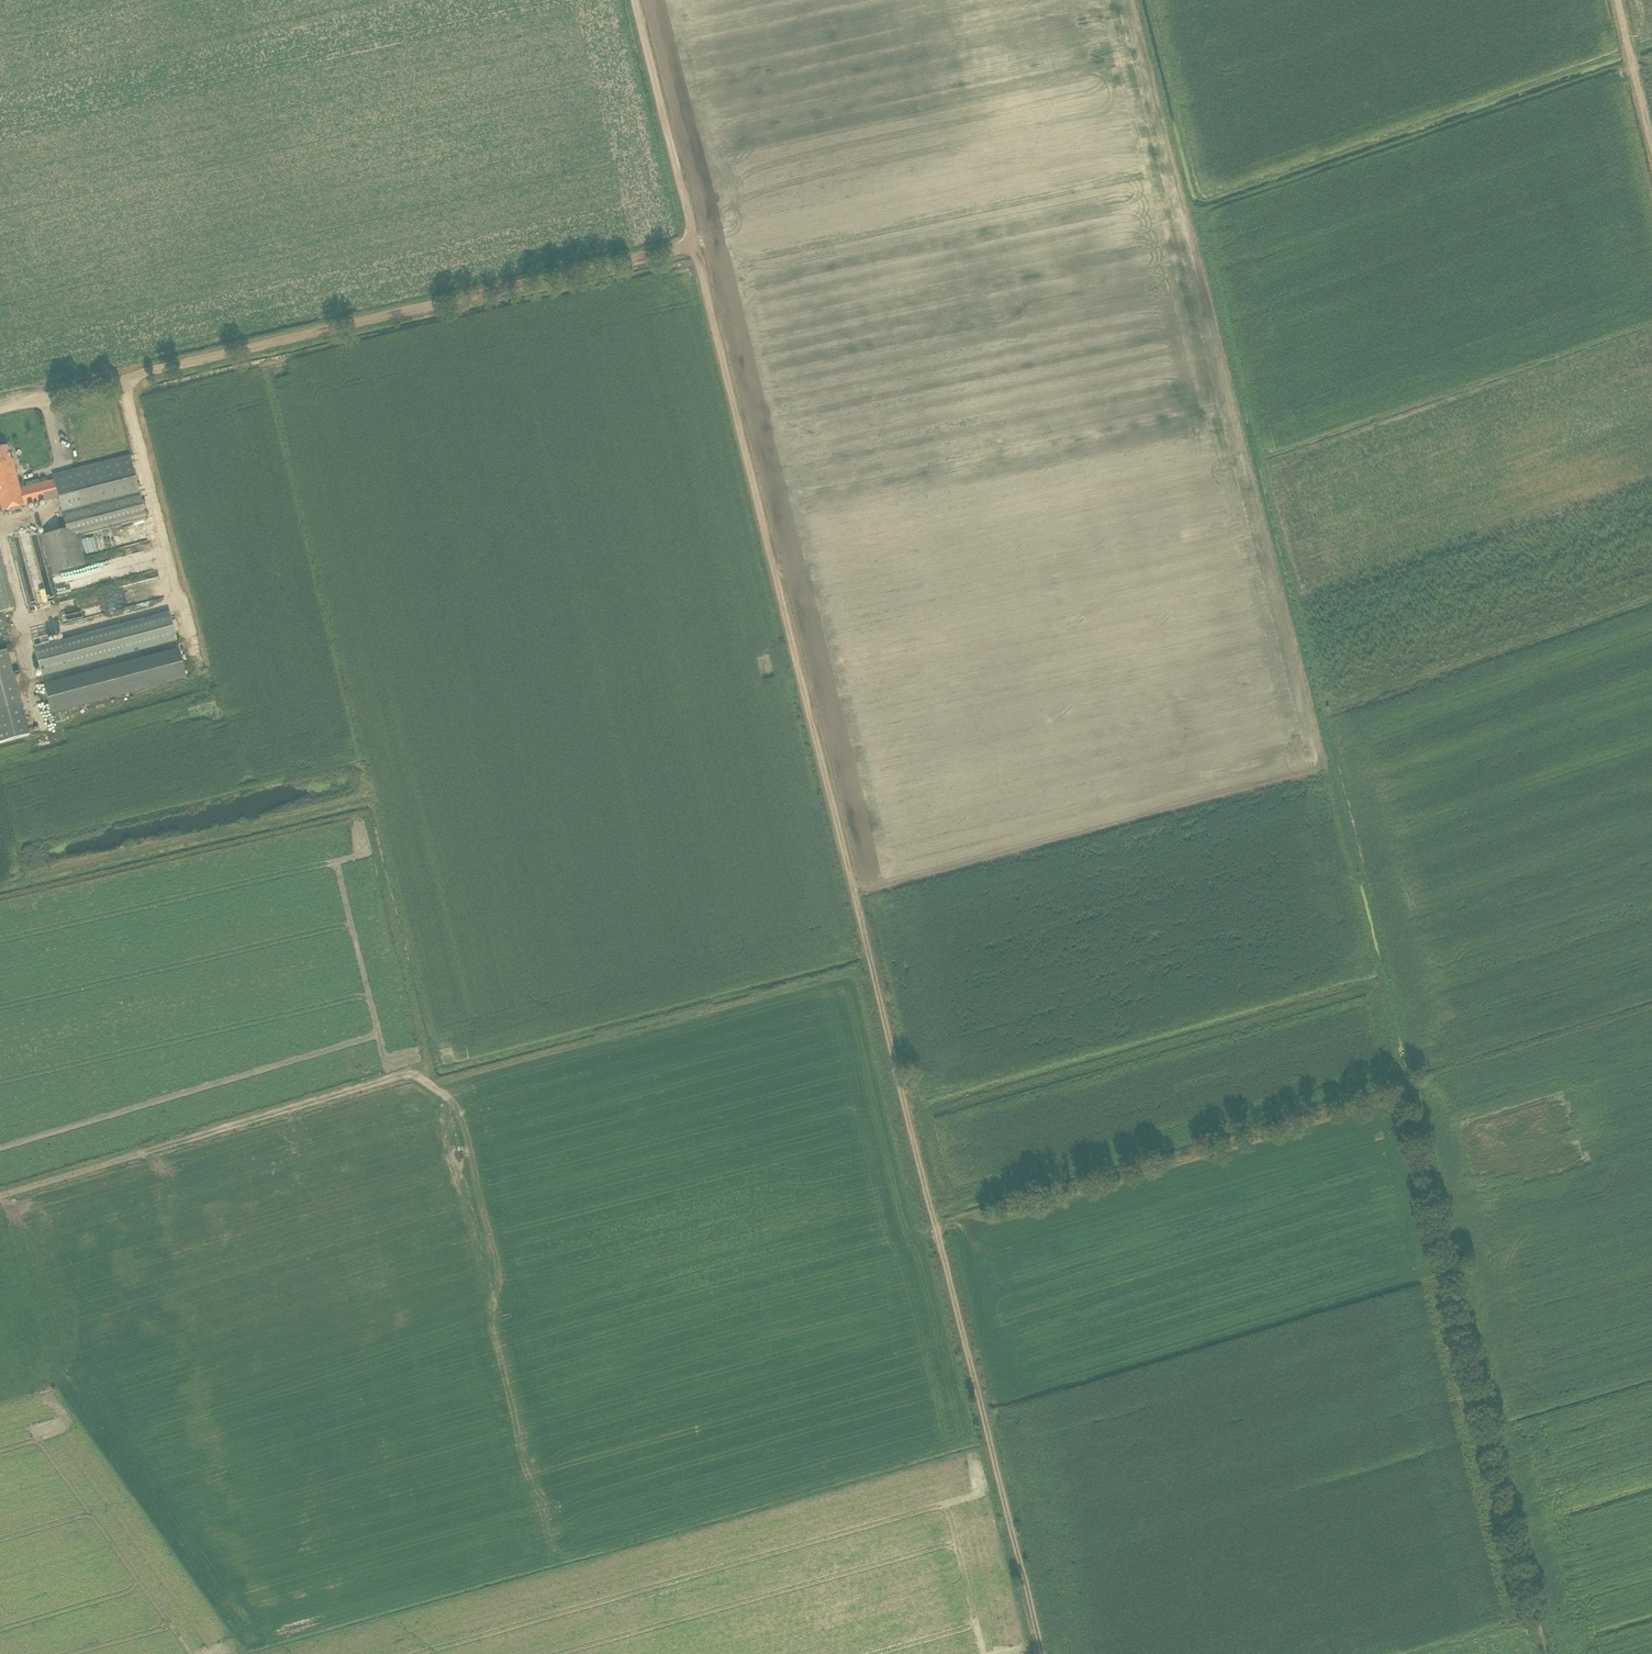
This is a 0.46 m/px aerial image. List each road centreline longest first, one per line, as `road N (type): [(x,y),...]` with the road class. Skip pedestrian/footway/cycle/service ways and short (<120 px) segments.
road 1 (track): [(634,0),(1047,1653)]
road 2 (track): [(695,247),(42,402)]
road 3 (track): [(1618,0),(1651,140)]

